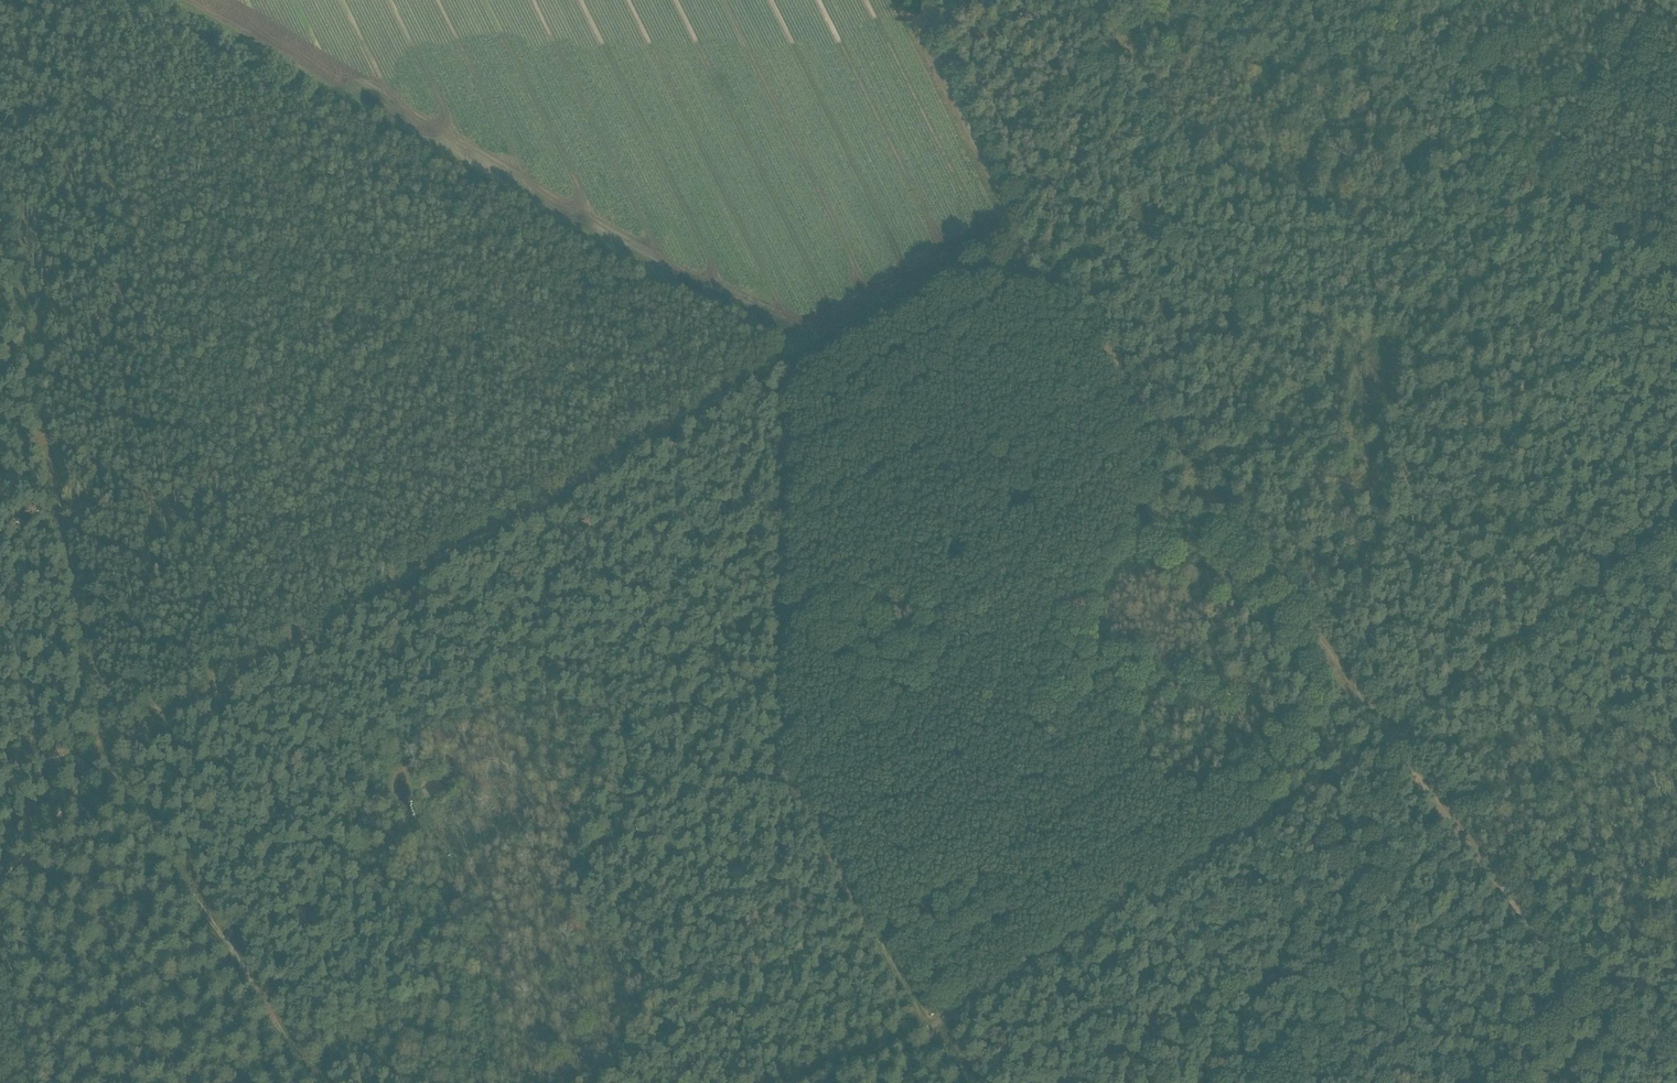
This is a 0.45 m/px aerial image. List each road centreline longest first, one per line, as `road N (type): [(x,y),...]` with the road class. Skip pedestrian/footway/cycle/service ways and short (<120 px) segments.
road 1 (track): [(804,1082),(932,1030),(1392,735),(1159,424)]
road 2 (track): [(788,362),(165,721),(106,743)]
road 3 (track): [(783,759),(788,362)]
road 4 (track): [(1401,746),(1392,735),(1676,531)]
road 5 (track): [(1608,1033),(1401,746)]
road 6 (track): [(262,997),(106,743)]
road 7 (track): [(106,743),(49,464)]
road 8 (track): [(917,1006),(799,795)]
road 9 (track): [(1540,185),(1432,0)]
road 10 (track): [(106,743),(27,847),(0,900)]
road 11 (track): [(1676,296),(1622,231),(1540,185)]
road 12 (track): [(1128,380),(1026,241)]
road 13 (track): [(0,914),(31,1082)]
road 14 (track): [(1562,1082),(1608,1033),(1676,1066)]

